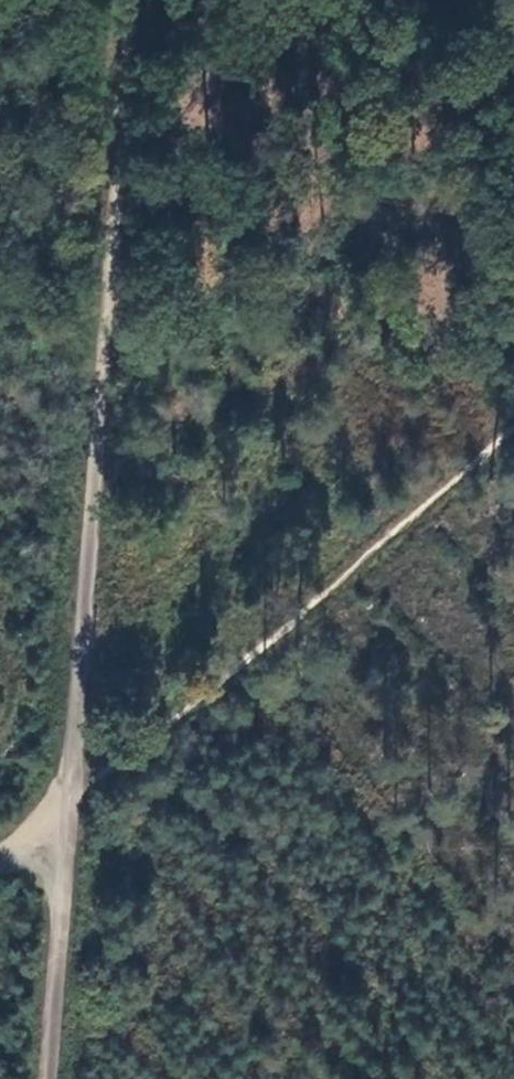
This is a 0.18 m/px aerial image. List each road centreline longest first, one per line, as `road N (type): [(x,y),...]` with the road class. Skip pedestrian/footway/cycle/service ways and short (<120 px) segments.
road 1 (track): [(121,0),(87,379),(44,1078)]
road 2 (track): [(66,801),(513,429)]

